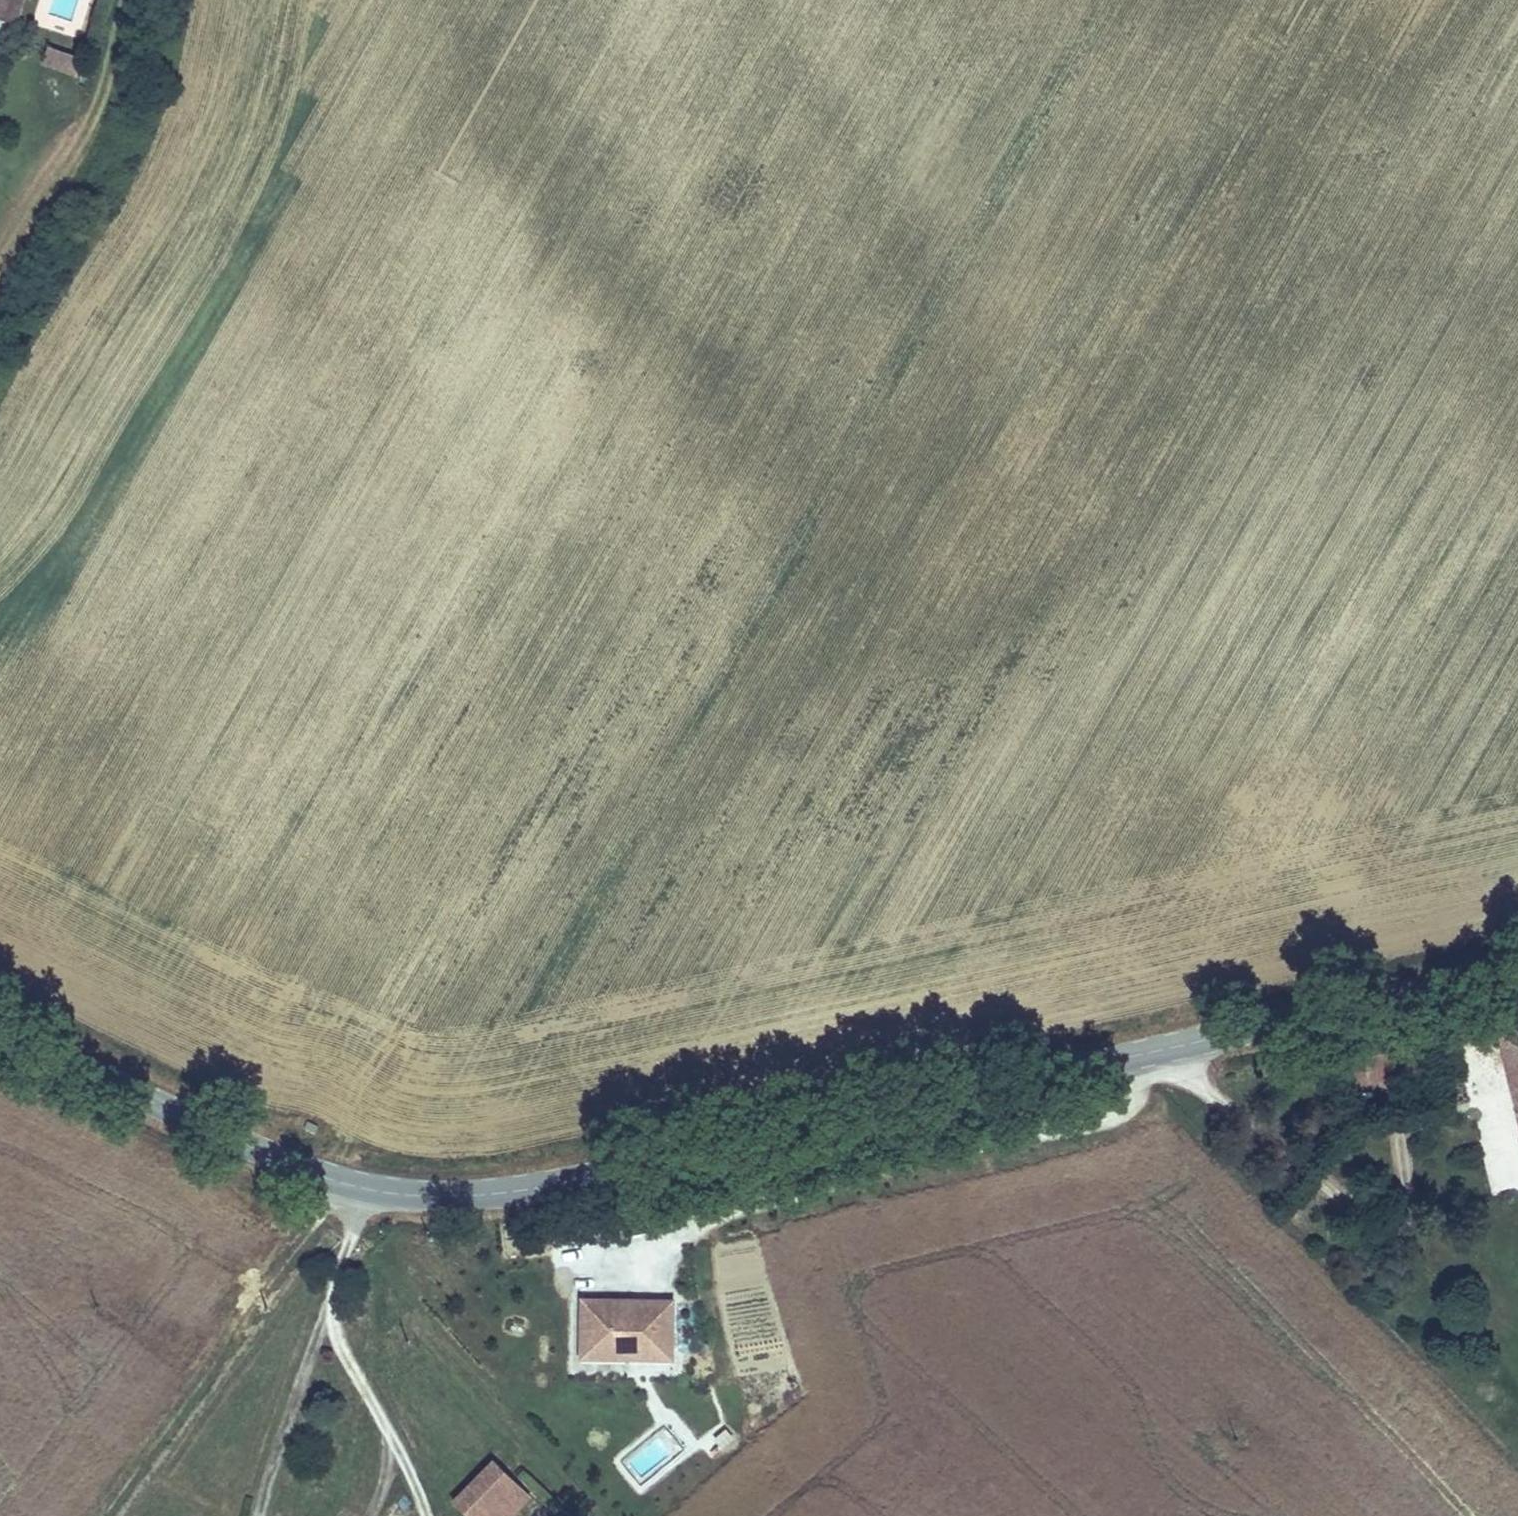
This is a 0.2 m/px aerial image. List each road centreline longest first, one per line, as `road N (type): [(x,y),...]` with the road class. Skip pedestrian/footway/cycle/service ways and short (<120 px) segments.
road 1 (secondary): [(0,1027),(338,1185),(437,1198),(591,1179),(1517,958)]
road 2 (track): [(95,1515),(338,1185)]

